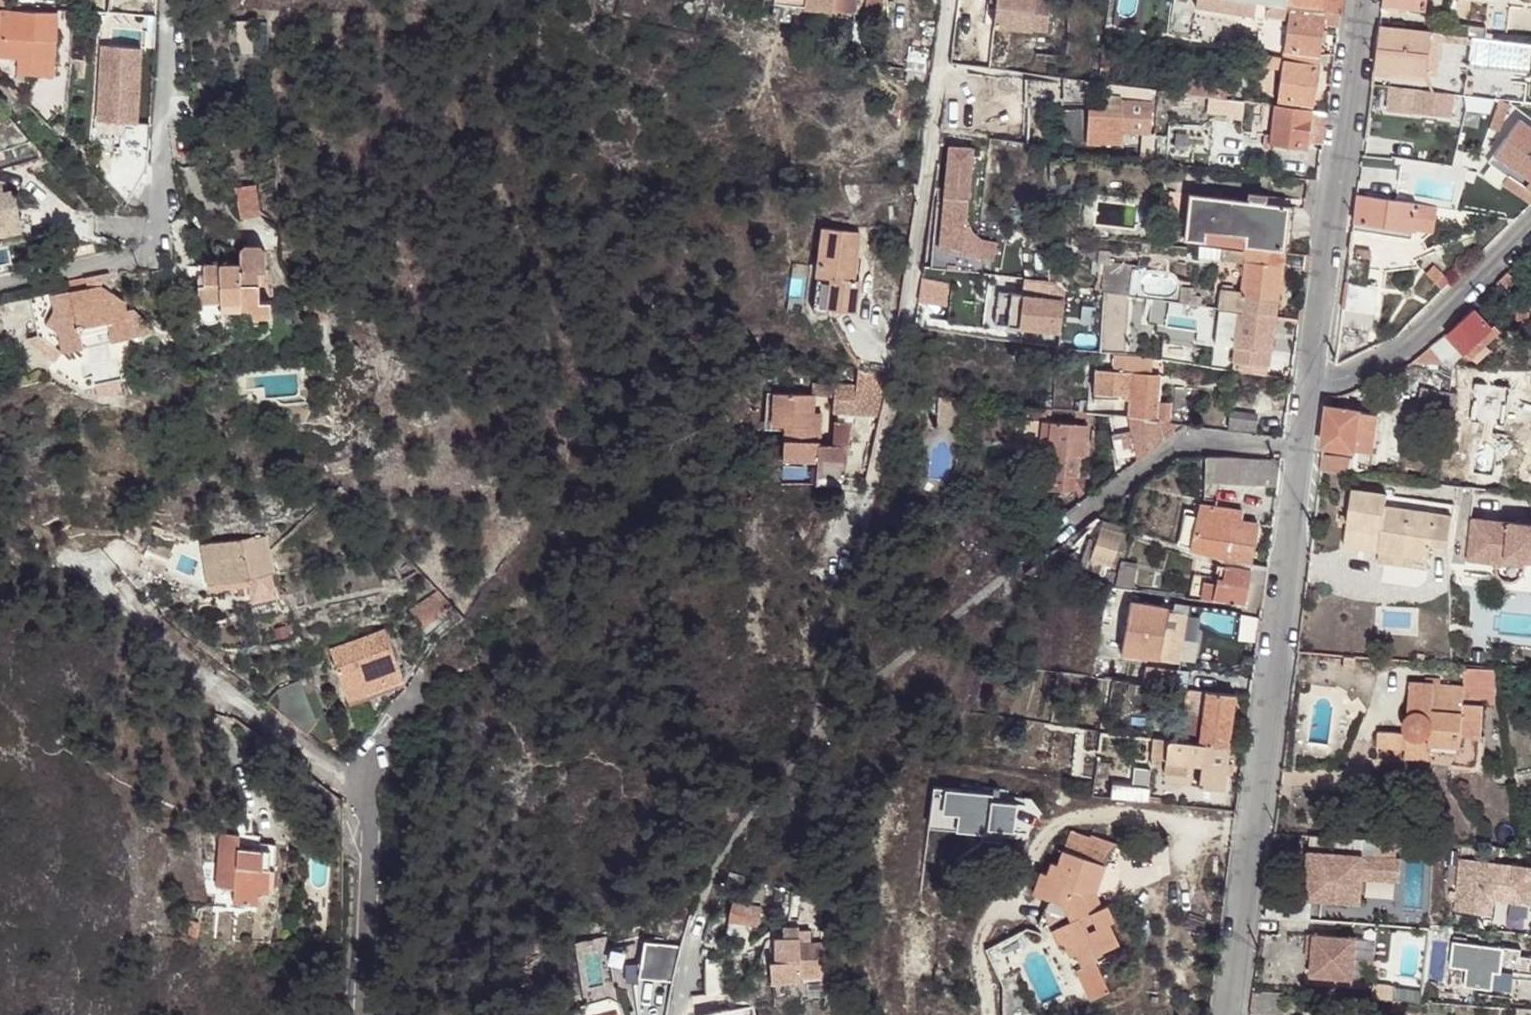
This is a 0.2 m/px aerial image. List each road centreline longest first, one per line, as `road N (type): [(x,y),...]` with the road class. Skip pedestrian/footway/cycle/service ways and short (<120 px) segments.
road 1 (track): [(796,758),(900,373),(949,0)]
road 2 (residential): [(1226,1014),(1302,453)]
road 3 (residential): [(0,288),(150,252),(167,0)]
road 4 (residential): [(1310,383),(1359,0)]
road 5 (residential): [(106,571),(147,624),(369,779)]
road 6 (residential): [(1057,528),(1187,434),(1302,453)]
road 7 (residential): [(1530,233),(1380,366),(1310,383)]
road 8 (residential): [(364,1014),(369,779)]
road 9 (residential): [(681,1014),(713,881)]

